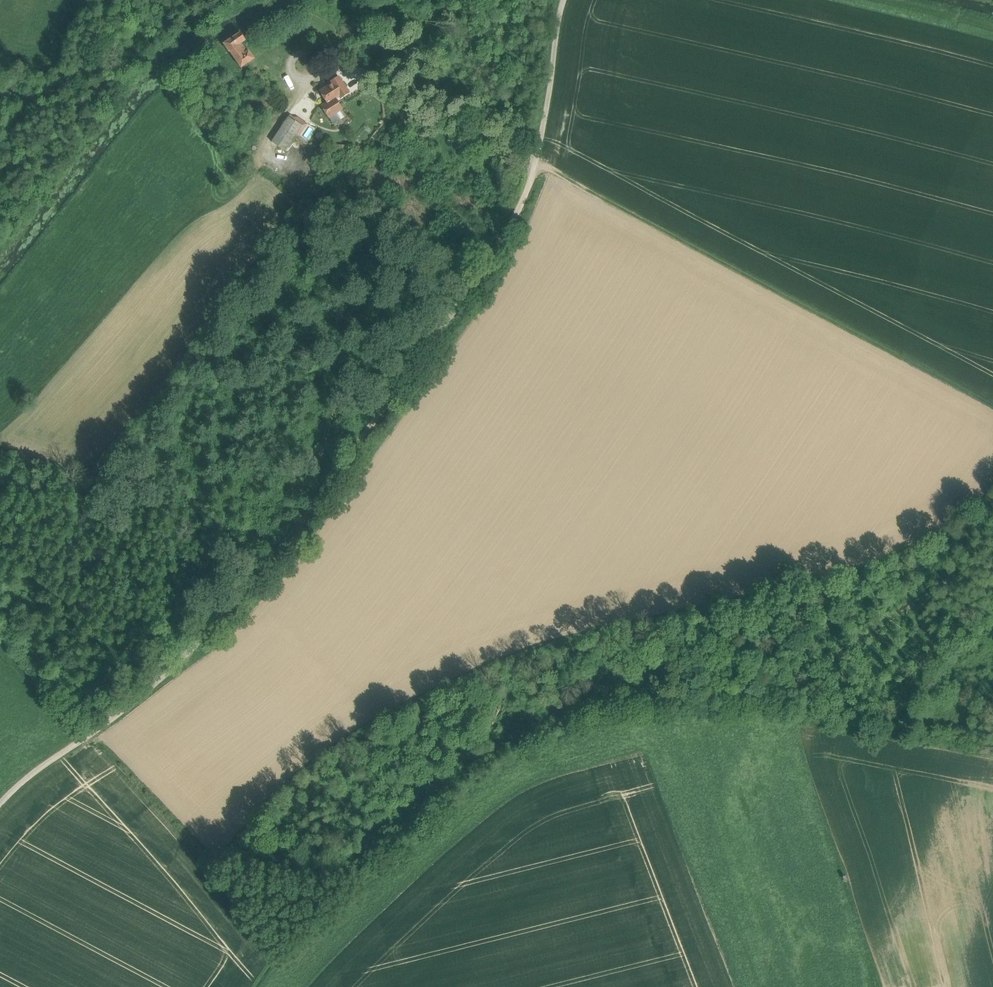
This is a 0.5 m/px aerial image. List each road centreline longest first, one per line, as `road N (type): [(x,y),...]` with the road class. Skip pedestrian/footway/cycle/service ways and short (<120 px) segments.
road 1 (unclassified): [(0,804),(157,685),(223,618),(294,536),(469,292),(535,172),(565,0)]

